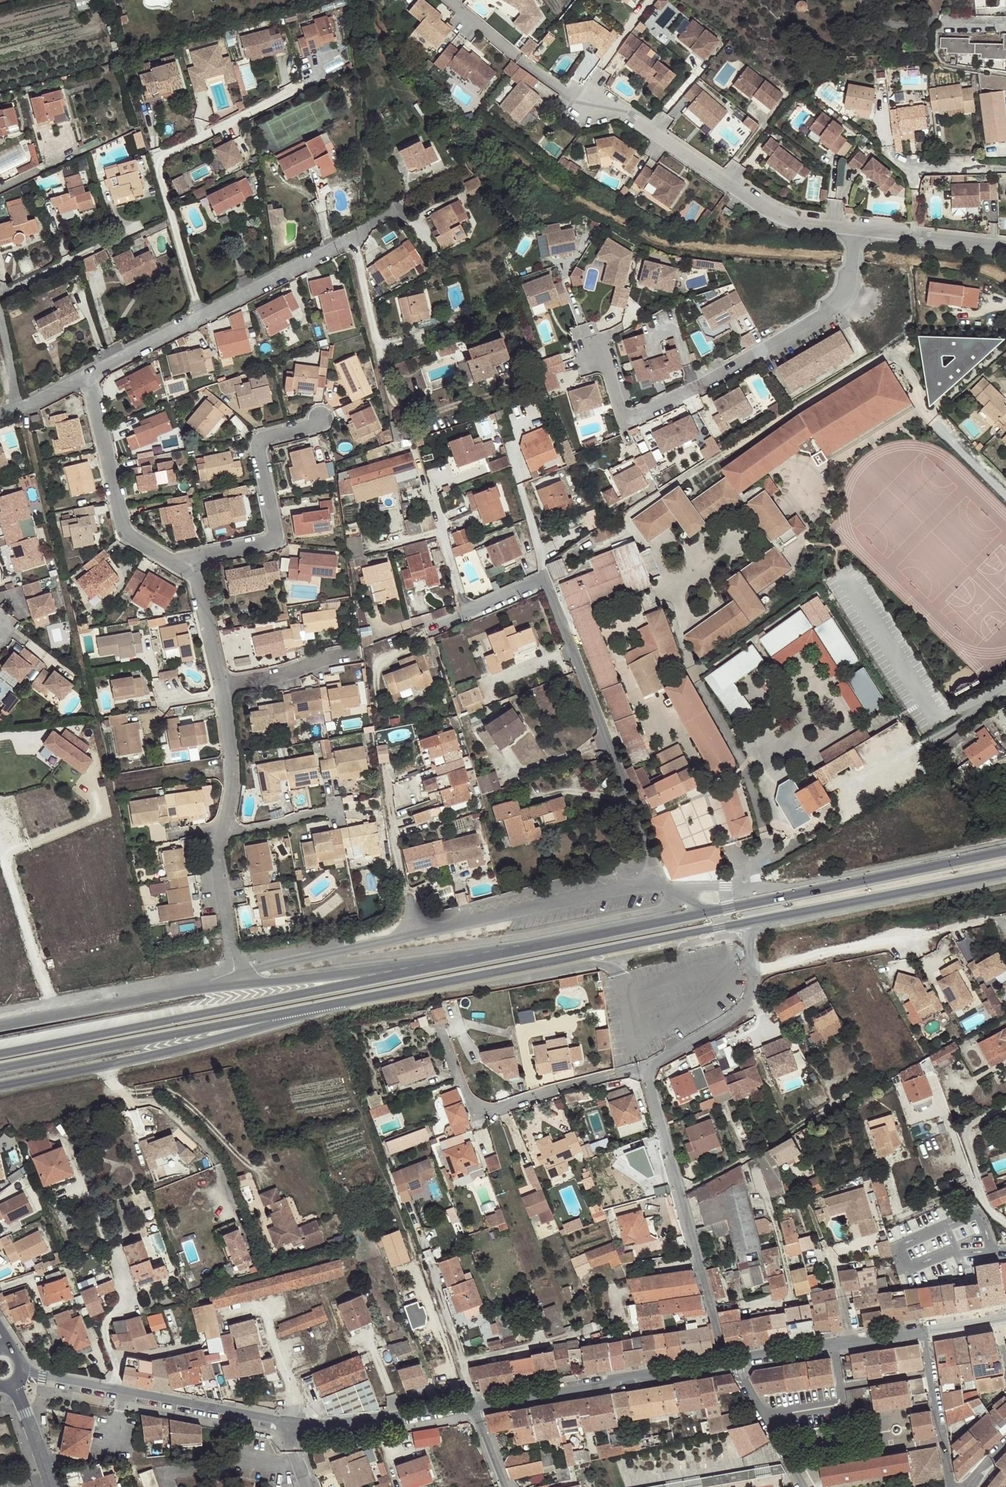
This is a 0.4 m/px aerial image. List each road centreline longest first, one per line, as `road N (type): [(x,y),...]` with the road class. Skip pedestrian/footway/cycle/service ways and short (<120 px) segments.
road 1 (secondary): [(493,954),(0,1052)]
road 2 (residential): [(446,0),(563,91),(600,99),(777,218),(860,231)]
road 3 (residential): [(426,630),(545,581),(653,855),(656,884)]
road 4 (unclassified): [(656,884),(255,970),(235,984)]
road 5 (secondary): [(0,1085),(229,1042),(398,990)]
road 6 (secondary): [(0,1068),(398,990)]
road 7 (residential): [(598,351),(626,418),(841,303),(860,231)]
road 8 (secondary): [(398,990),(760,920)]
road 9 (residential): [(202,316),(156,158),(304,84)]
road 10 (residential): [(725,1365),(643,1070)]
road 11 (secondary): [(1005,852),(708,914)]
road 12 (tertiary): [(288,1427),(22,1375)]
road 13 (residential): [(440,1026),(474,1114),(643,1070)]
road 14 (residential): [(323,421),(260,440),(277,539),(204,554),(187,571)]
road 15 (secondary): [(493,954),(235,984)]
road 16 (tertiary): [(725,1365),(472,1409)]
road 17 (secondary): [(760,920),(1005,872)]
road 18 (secondary): [(235,984),(0,1023)]
road 19 (unclassified): [(753,969),(985,920)]
road 20 (residential): [(87,376),(121,527),(187,571)]
road 21 (secondary): [(708,914),(493,954)]
road 22 (tertiary): [(472,1409),(310,1431),(288,1427)]
road 23 (residential): [(202,316),(353,238)]
road 24 (residential): [(643,1070),(737,1012),(748,1001),(753,969)]
road 25 (residential): [(951,1486),(926,1335)]
road 26 (residential): [(222,835),(235,984)]
road 27 (residential): [(1005,1105),(966,1135),(982,1194),(1005,1222)]
road 28 (residential): [(860,231),(1005,246)]
road 29 (residential): [(225,695),(234,783),(222,835)]
road 30 (residential): [(734,1364),(804,1486)]
road 31 (residential): [(0,292),(118,235)]
road 32 (residential): [(87,376),(202,316)]
road 33 (residential): [(1005,166),(912,169),(885,146)]
road 34 (residential): [(187,571),(198,580),(223,689)]
road 35 (residential): [(342,653),(223,689)]

